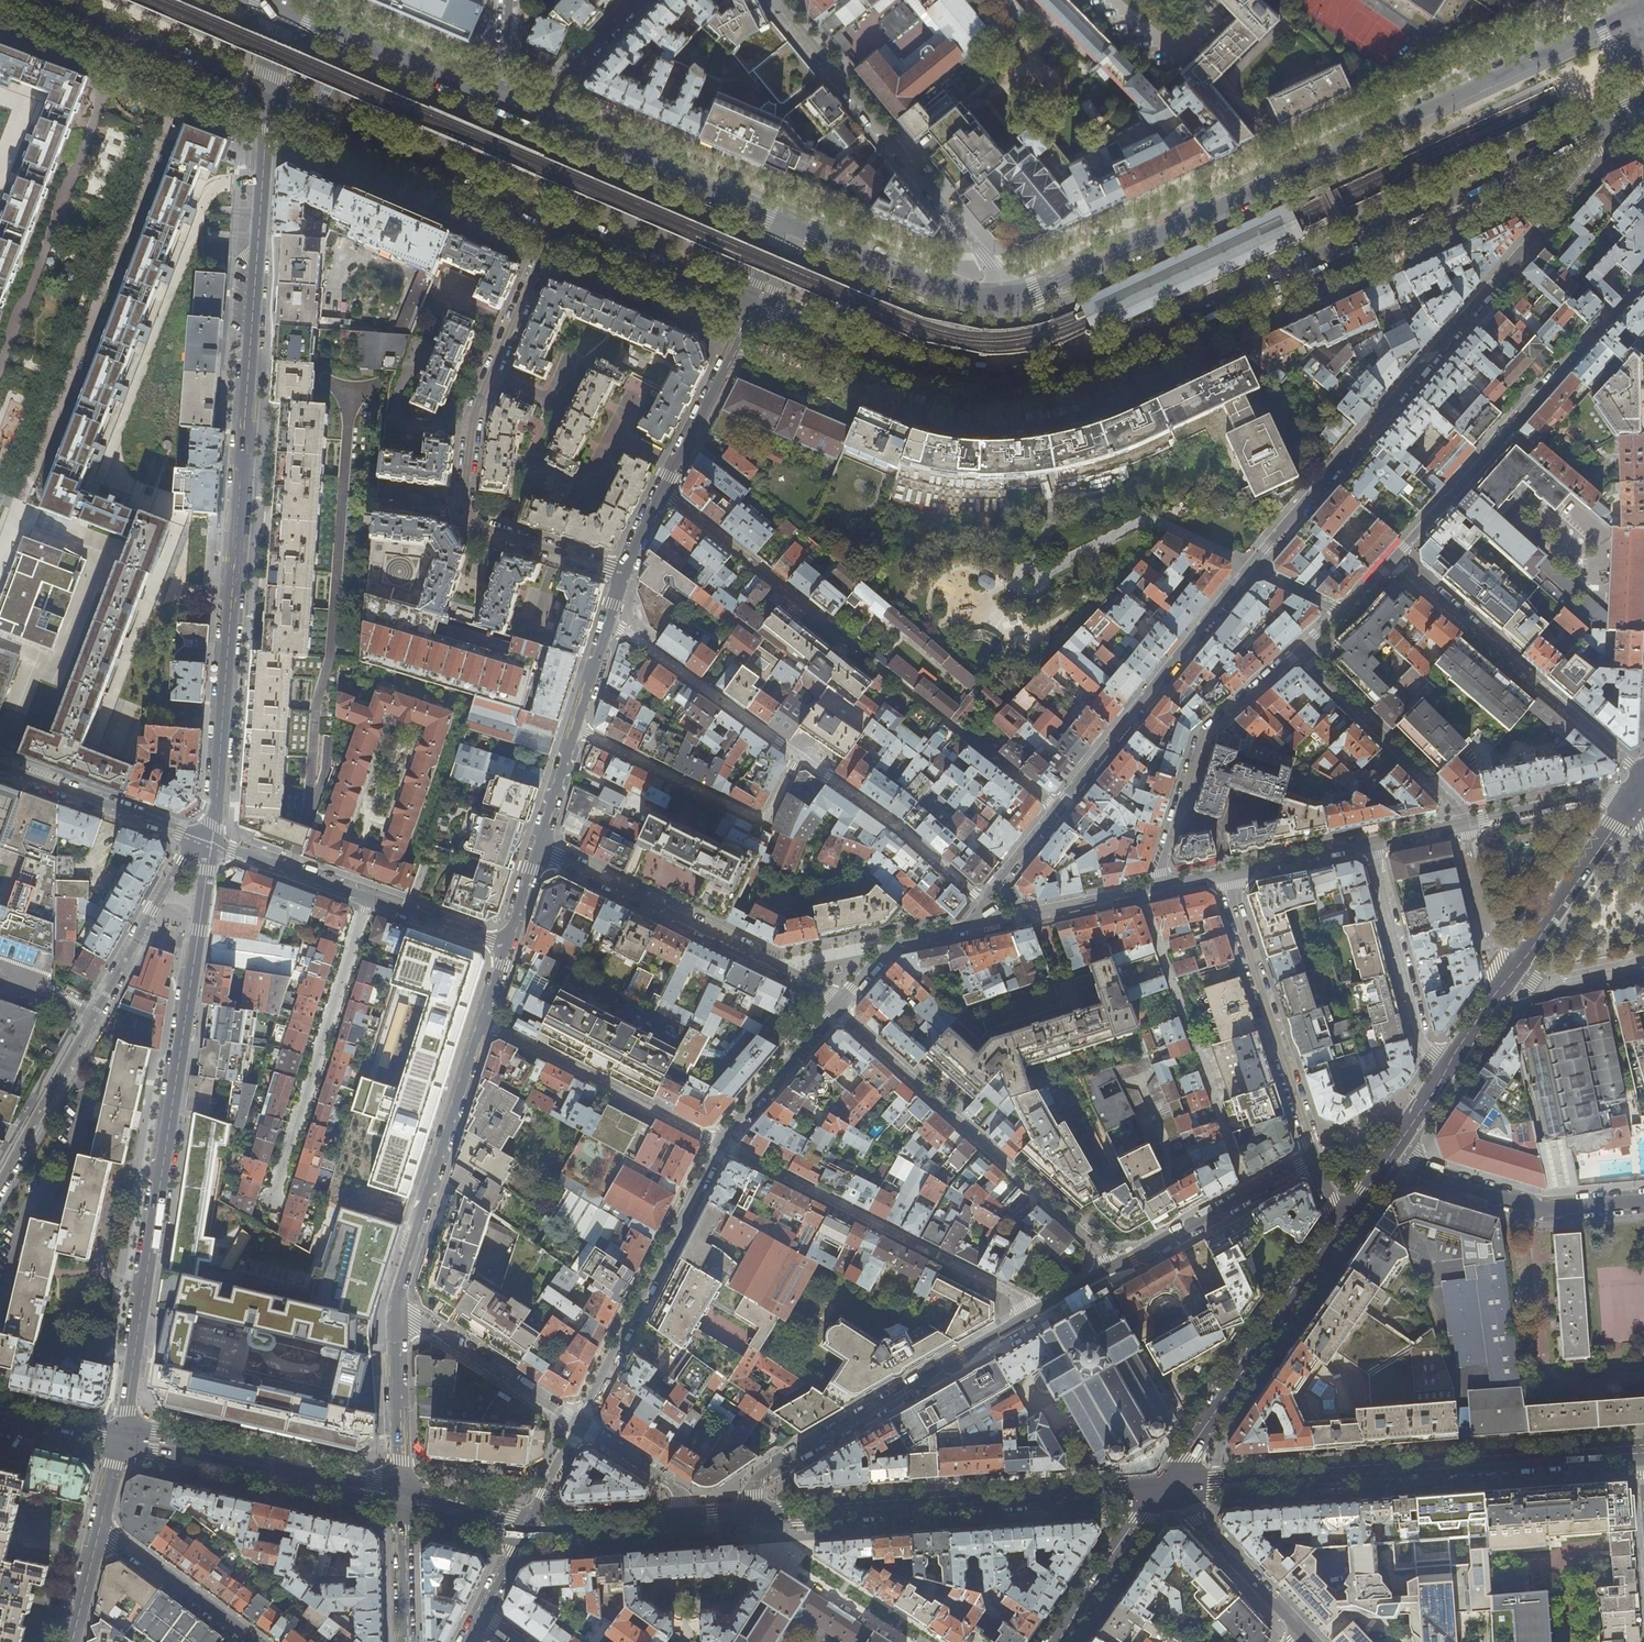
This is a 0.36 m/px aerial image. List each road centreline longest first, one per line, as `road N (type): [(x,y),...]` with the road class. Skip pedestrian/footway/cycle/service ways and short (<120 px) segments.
road 1 (primary): [(758,307),(943,381),(1063,375),(1596,129)]
road 2 (residential): [(269,98),(212,843)]
road 3 (primary): [(1634,14),(1033,288),(983,299)]
road 4 (residential): [(122,1439),(212,843)]
road 5 (residential): [(1251,566),(1605,157),(1596,129)]
road 6 (residential): [(663,489),(1057,808)]
road 7 (secondary): [(1642,1452),(1162,1486)]
road 8 (residential): [(624,574),(492,531),(466,504),(478,403),(557,222)]
road 9 (residential): [(212,843),(182,861),(0,1190)]
road 10 (secondary): [(1162,1486),(755,1518)]
road 11 (residential): [(1116,1271),(837,1007)]
road 12 (residential): [(778,0),(980,247),(991,265),(983,299)]
road 13 (residential): [(1643,283),(1394,561)]
road 14 (residential): [(721,1143),(1015,1297),(1029,1320)]
road 15 (residential): [(1029,1320),(759,1475),(755,1518)]
road 16 (residential): [(837,1007),(774,965),(539,848)]
road 17 (residential): [(1643,775),(1394,561)]
road 18 (residential): [(1140,891),(1248,1193)]
road 19 (tertiary): [(1162,1486),(1342,1226)]
road 20 (primary): [(269,98),(557,222)]
road 21 (residential): [(580,1423),(721,1143)]
road 22 (residential): [(508,946),(212,843)]
road 23 (residential): [(1057,808),(1251,566)]
road 24 (residential): [(484,1022),(395,1314)]
road 25 (residential): [(1315,1156),(1225,874)]
road 26 (residential): [(1301,651),(1200,740),(1155,888)]
road 27 (secondary): [(399,1498),(122,1439)]
road 28 (residential): [(576,729),(760,819),(800,756)]
road 29 (primary): [(792,224),(536,114)]
road 30 (residential): [(484,1022),(721,1143)]
road 31 (residential): [(1388,1160),(1541,1208),(1643,1199)]
road 32 (primary): [(38,0),(269,98)]
road 33 (residential): [(1371,842),(1425,1043),(1447,1069)]
road 34 (primary): [(502,100),(281,7)]
road 35 (residential): [(1301,651),(1463,822)]
road 36 (residential): [(983,901),(894,823),(800,756)]
road 37 (residential): [(800,756),(610,620)]
road 38 (residential): [(212,843),(0,764)]
road 39 (primary): [(557,222),(758,307)]
road 40 (tertiary): [(1631,801),(1507,979)]
road 41 (residential): [(580,1423),(445,1336),(395,1314)]
road 42 (residential): [(758,307),(663,489)]
road 43 (primary): [(983,299),(792,224)]
road 44 (residential): [(1162,1486),(1302,1632)]
road 45 (residential): [(255,1641),(100,1529)]
road 46 (tertiary): [(1054,1641),(1162,1486)]
road 47 (residential): [(395,1314),(399,1498)]
road 48 (residential): [(837,1007),(896,942),(988,923)]
road 49 (residential): [(721,1143),(837,1007)]
road 50 (residential): [(1463,822),(1612,793),(1631,801)]
road 51 (secondary): [(690,1522),(525,1530)]
road 52 (residential): [(988,923),(1140,891)]
road 53 (residential): [(639,0),(536,114)]
road 54 (residential): [(1248,1193),(1116,1271)]
road 55 (residential): [(690,1522),(672,1485),(580,1423)]
road 56 (residential): [(1225,874),(1371,842)]
road 57 (residential): [(399,1498),(406,1641)]
road 58 (secondary): [(525,1530),(399,1498)]
road 59 (secondary): [(122,1439),(0,1411)]
road 60 (residential): [(576,729),(539,848)]

